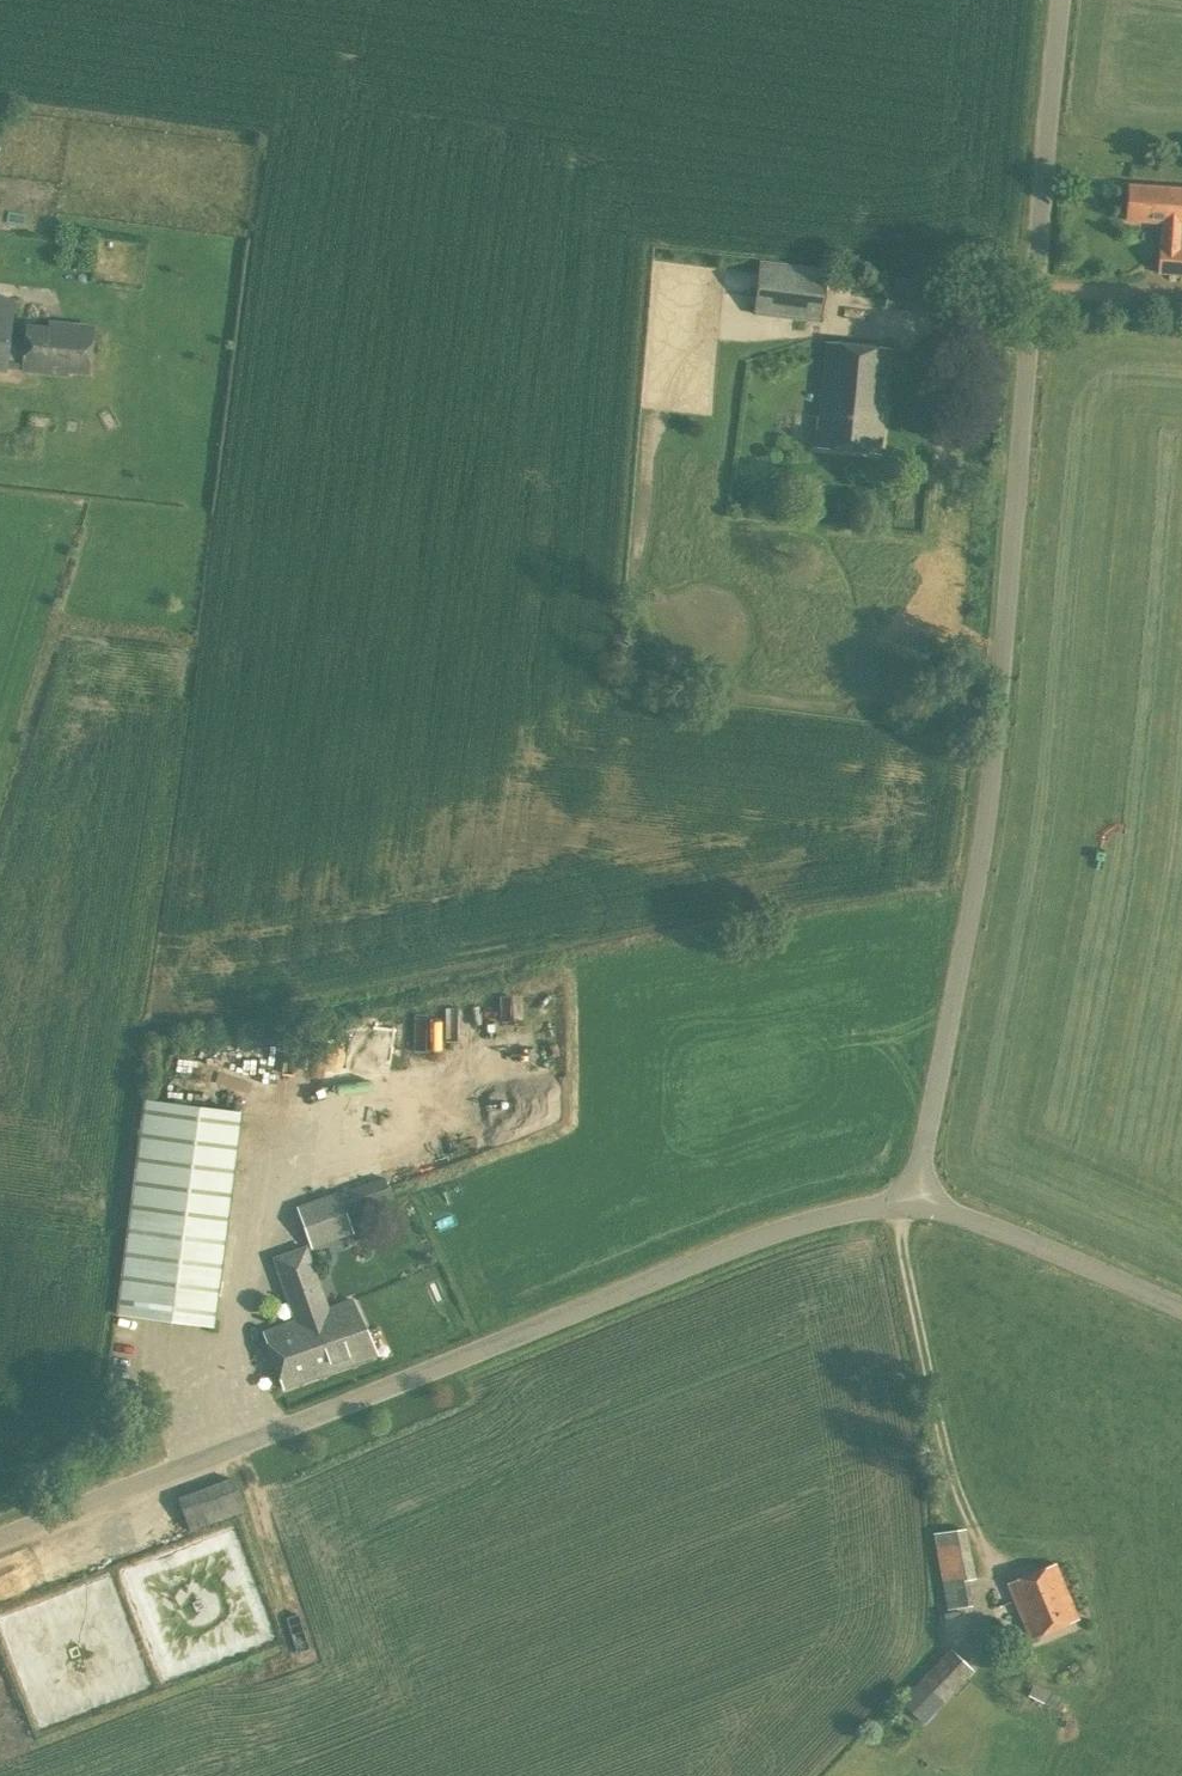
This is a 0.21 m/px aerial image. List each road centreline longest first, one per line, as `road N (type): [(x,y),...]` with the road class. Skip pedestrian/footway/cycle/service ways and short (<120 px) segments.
road 1 (unclassified): [(915,1204),(992,772),(1061,0)]
road 2 (unclassified): [(915,1204),(854,1209),(783,1231),(0,1538)]
road 3 (unclassified): [(1181,1308),(991,1227),(915,1204)]

